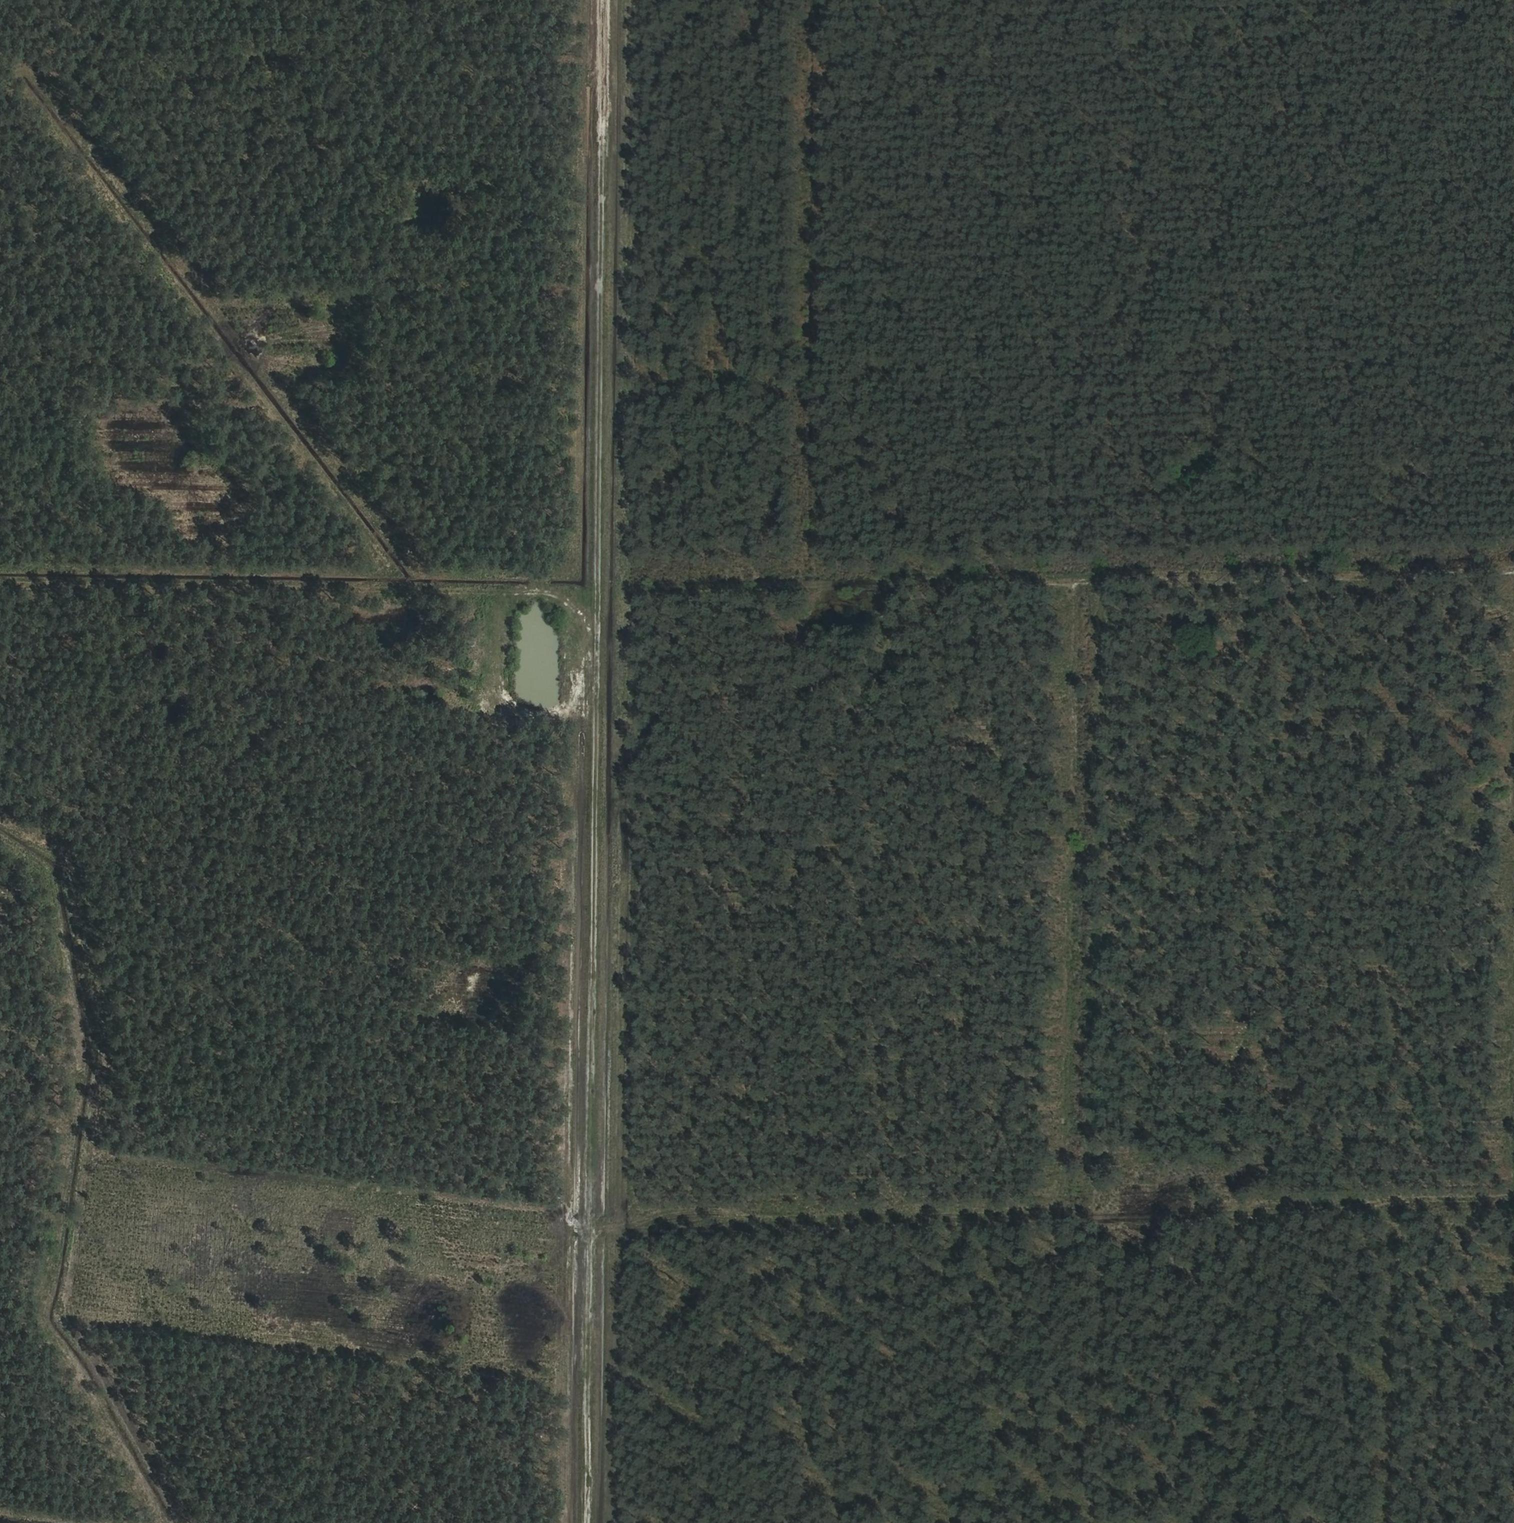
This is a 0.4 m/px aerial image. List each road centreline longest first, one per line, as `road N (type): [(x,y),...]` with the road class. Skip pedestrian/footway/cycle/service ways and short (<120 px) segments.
road 1 (track): [(600,1522),(605,0)]
road 2 (track): [(603,615),(572,601),(446,585),(397,593),(312,581),(0,581)]

